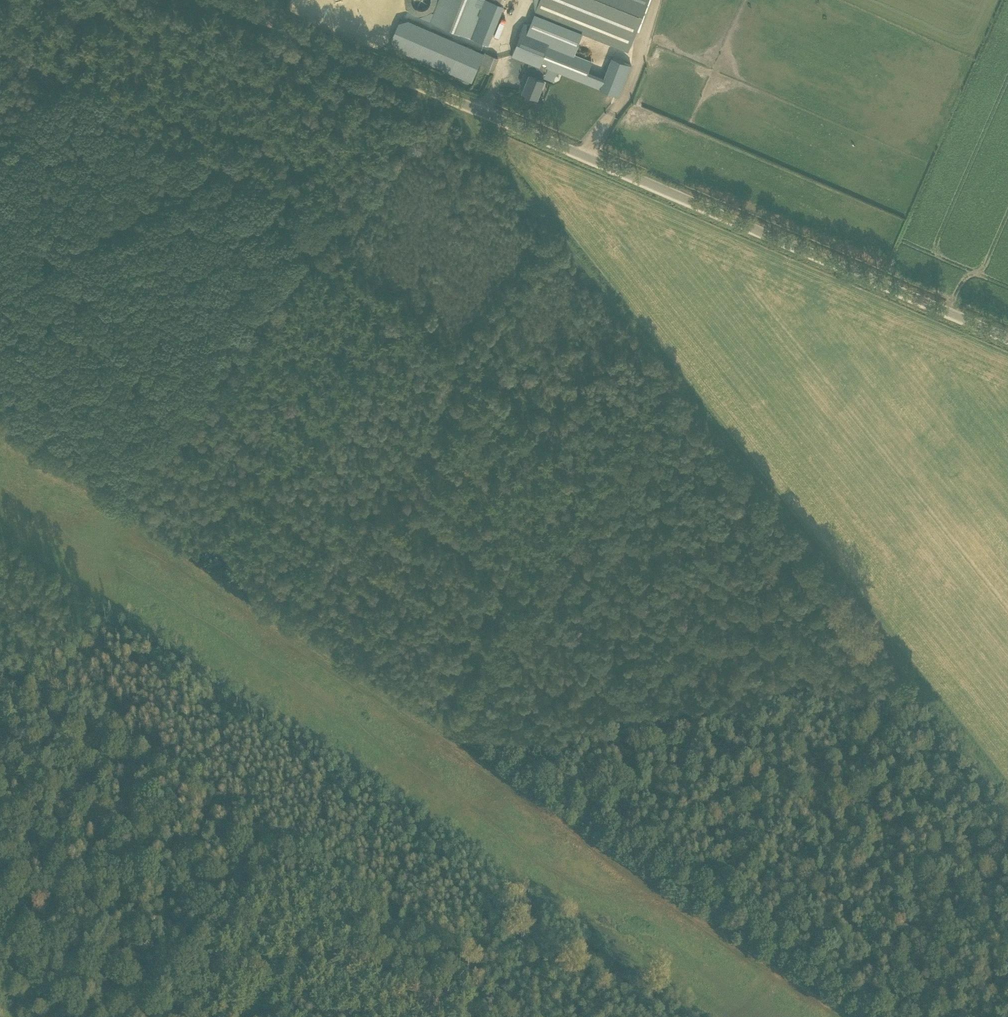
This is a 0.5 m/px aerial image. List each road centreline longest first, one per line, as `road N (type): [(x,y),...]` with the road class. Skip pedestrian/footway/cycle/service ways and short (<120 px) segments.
road 1 (track): [(796,529),(576,824),(0,419)]
road 2 (track): [(1007,794),(459,100)]
road 3 (tertiary): [(1007,337),(226,0)]
road 4 (track): [(683,388),(434,723)]
road 5 (track): [(0,286),(216,168),(262,177),(337,227)]
road 6 (track): [(130,509),(337,227)]
road 7 (track): [(337,227),(440,92)]

